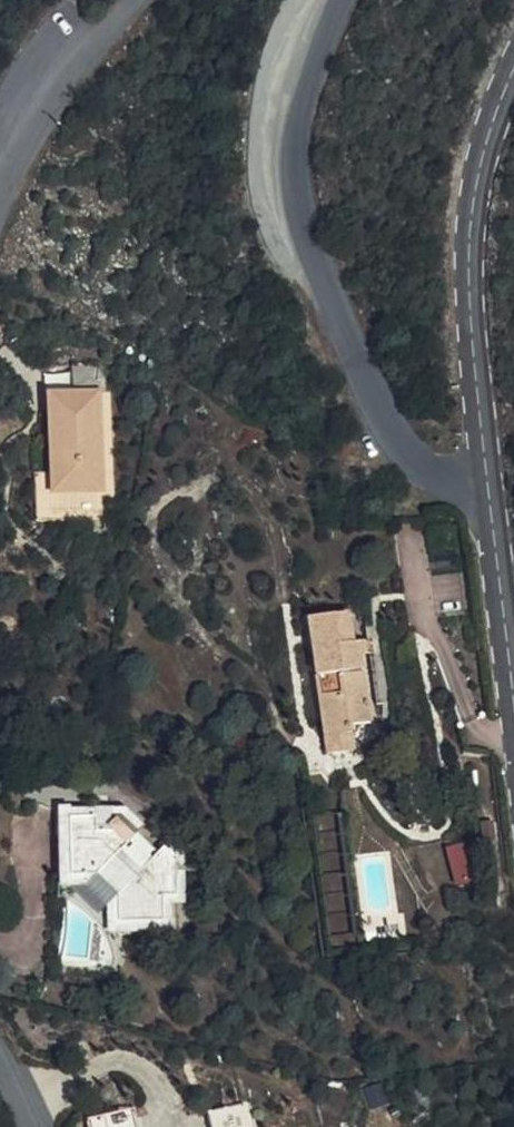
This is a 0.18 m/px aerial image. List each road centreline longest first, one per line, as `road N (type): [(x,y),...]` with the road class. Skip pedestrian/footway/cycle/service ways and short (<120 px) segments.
road 1 (residential): [(487,485),(459,485),(414,459),(367,387),(307,223),(299,141),(341,0)]
road 2 (tertiary): [(513,69),(487,140),(470,255),(487,485)]
road 3 (residential): [(142,0),(51,106),(0,191)]
road 4 (tertiary): [(487,485),(513,703)]

